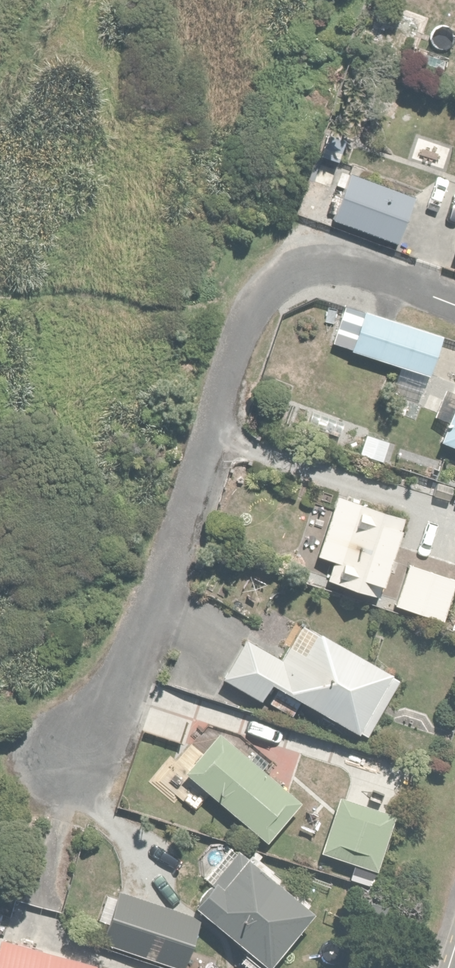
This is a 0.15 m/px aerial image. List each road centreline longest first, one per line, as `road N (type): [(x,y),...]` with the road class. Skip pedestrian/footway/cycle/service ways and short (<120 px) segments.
road 1 (residential): [(454,305),(339,266),(303,267),(261,295),(129,671),(115,704),(62,768)]

